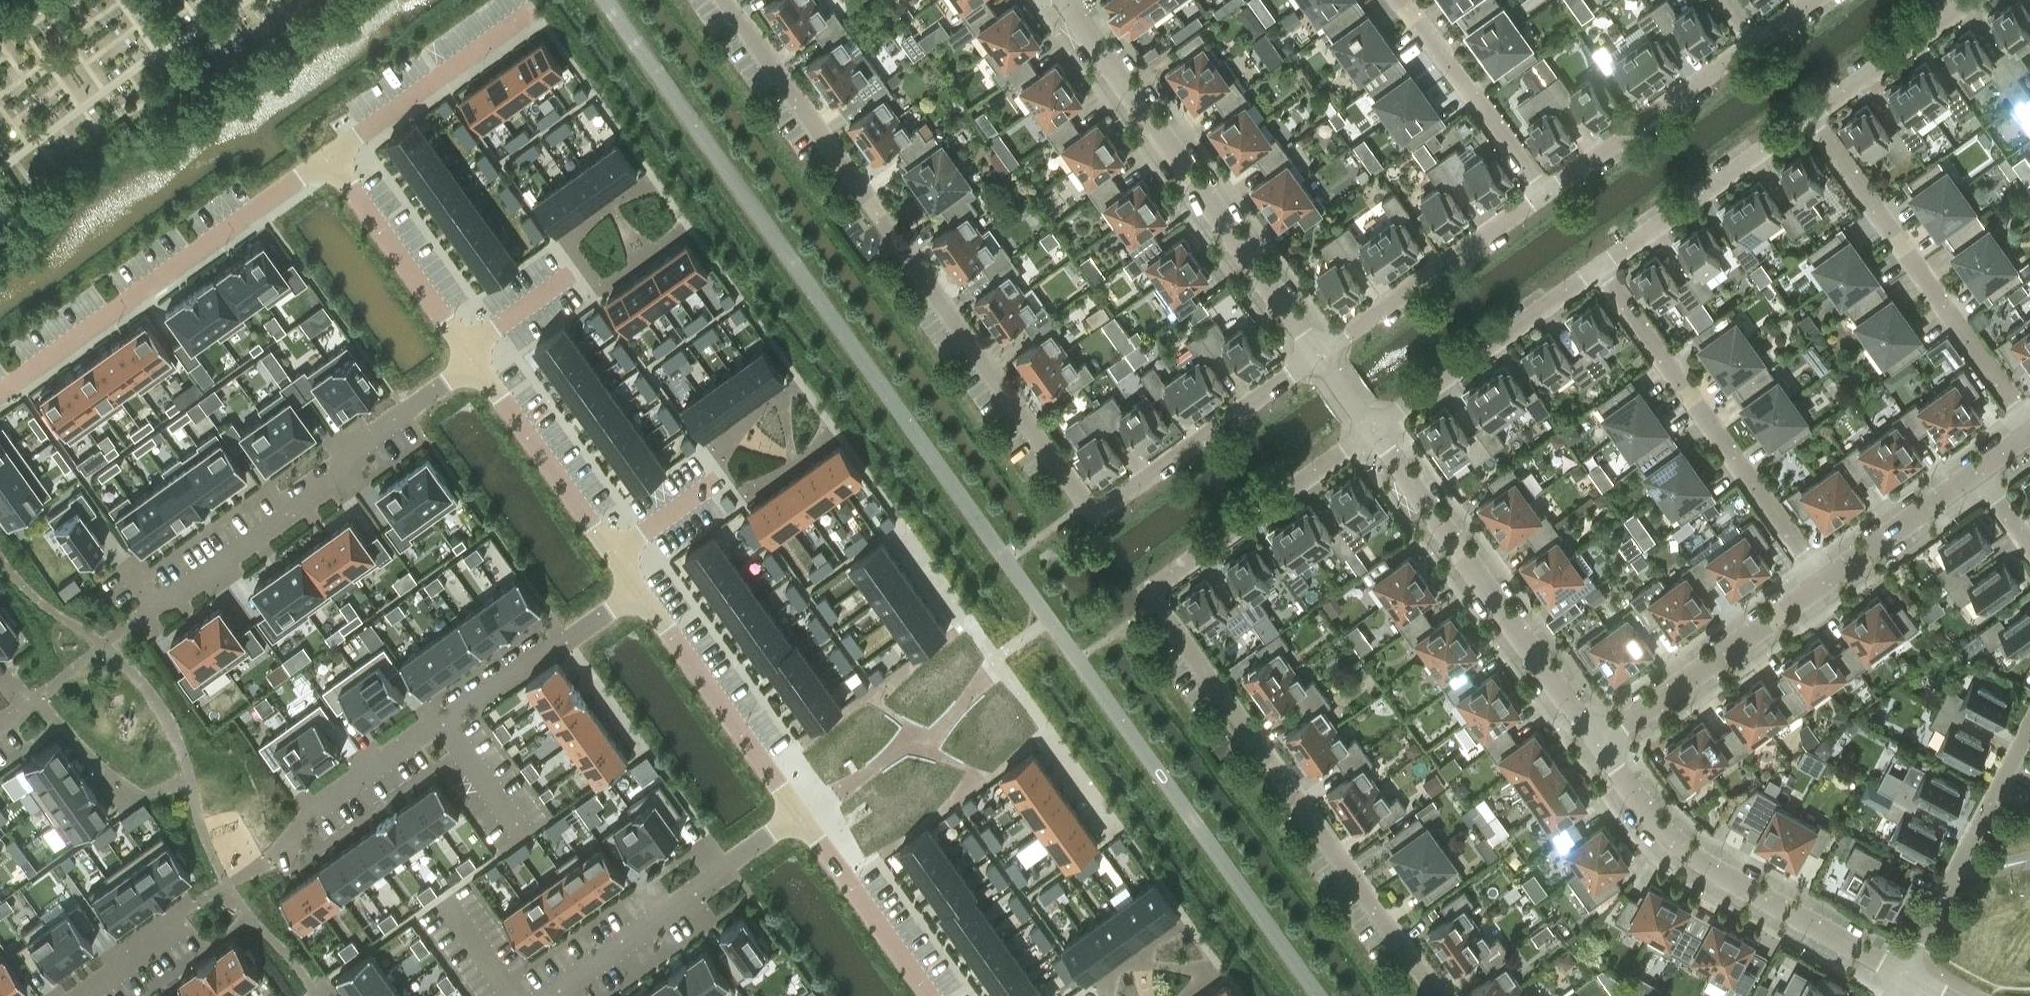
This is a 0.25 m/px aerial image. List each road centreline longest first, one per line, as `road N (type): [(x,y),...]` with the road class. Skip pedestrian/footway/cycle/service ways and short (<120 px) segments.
road 1 (unclassified): [(1318,995),(606,0)]
road 2 (residential): [(1323,353),(1098,515),(724,0)]
road 3 (residential): [(1440,995),(1152,592),(1374,429)]
road 4 (residential): [(639,587),(310,812),(267,856)]
road 5 (residential): [(1323,353),(1069,0)]
road 6 (residential): [(475,359),(356,445),(330,480),(133,619)]
road 7 (residential): [(329,157),(0,390)]
road 8 (tertiary): [(1903,976),(1692,858),(1598,743)]
road 9 (tertiary): [(1598,743),(1374,429)]
road 10 (residential): [(1824,582),(1599,273)]
road 11 (residential): [(2029,426),(1814,119)]
road 12 (residential): [(798,812),(555,995)]
road 13 (residential): [(1903,976),(2029,727)]
road 14 (residential): [(1598,743),(1824,582)]
road 15 (residential): [(798,812),(639,587)]
road 16 (residential): [(1374,429),(1599,273)]
road 17 (residential): [(1323,353),(1545,194)]
road 18 (residential): [(1599,273),(1814,119)]
road 19 (residential): [(1545,194),(1756,43)]
road 20 (residential): [(994,658),(938,730),(798,812)]
road 21 (residential): [(1545,194),(1401,0)]
road 22 (residential): [(524,15),(329,157)]
road 23 (residential): [(614,553),(475,359)]
road 24 (residential): [(466,346),(329,157)]
road 25 (residential): [(930,995),(798,812)]
road 26 (residential): [(1814,119),(1981,0)]
road 27 (residential): [(1824,582),(1977,472)]
road 28 (residential): [(78,995),(196,903)]
road 29 (residential): [(565,278),(466,346)]

